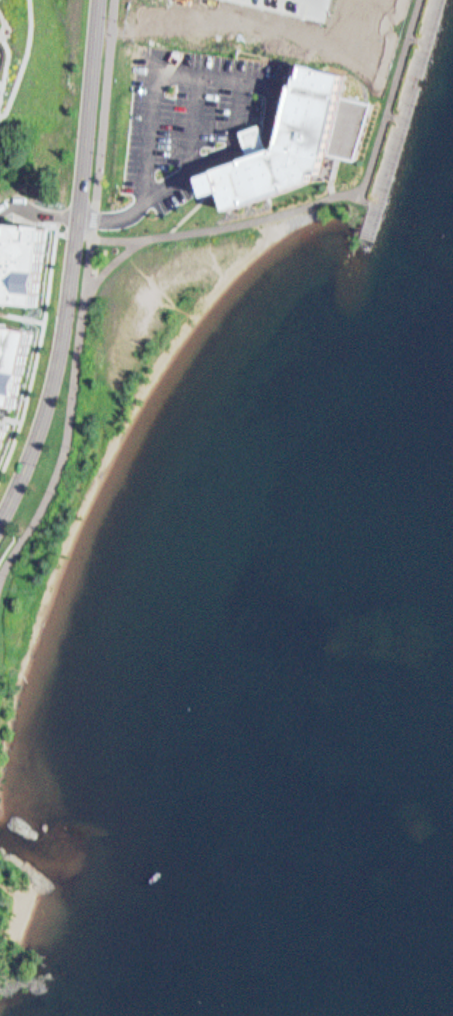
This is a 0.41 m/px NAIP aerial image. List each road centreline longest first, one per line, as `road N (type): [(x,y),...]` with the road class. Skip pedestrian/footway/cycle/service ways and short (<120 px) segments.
road 1 (residential): [(0,526),(25,477),(59,359),(98,0)]

